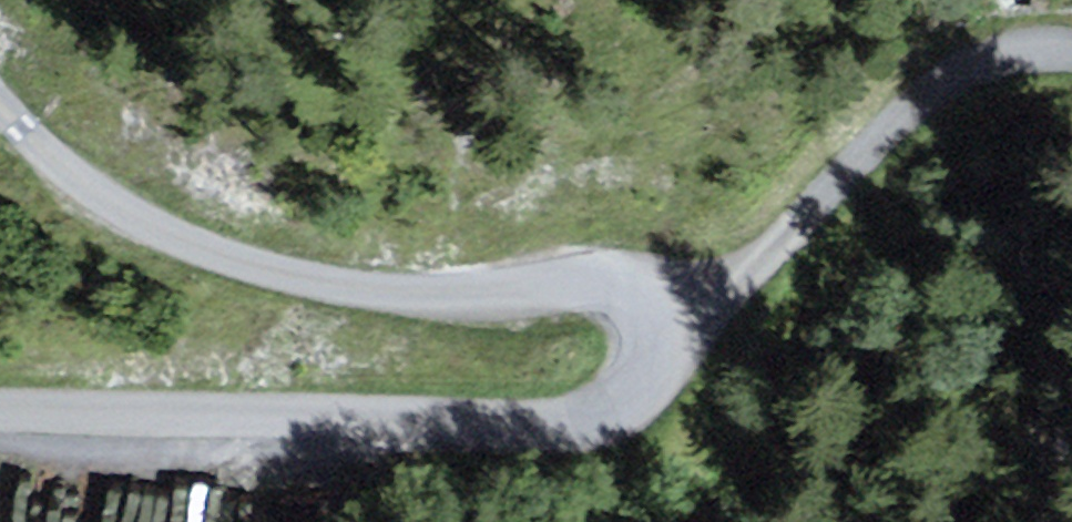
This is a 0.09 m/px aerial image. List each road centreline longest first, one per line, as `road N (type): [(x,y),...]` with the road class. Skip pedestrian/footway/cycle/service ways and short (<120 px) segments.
road 1 (unclassified): [(0,107),(79,177),(150,223),(236,258),(319,281),(401,290),(471,292),(596,273),(627,279),(665,323),(669,355),(652,391),(584,419),(0,405)]
road 2 (track): [(665,323),(695,313),(963,63),(1014,47),(1071,46)]

